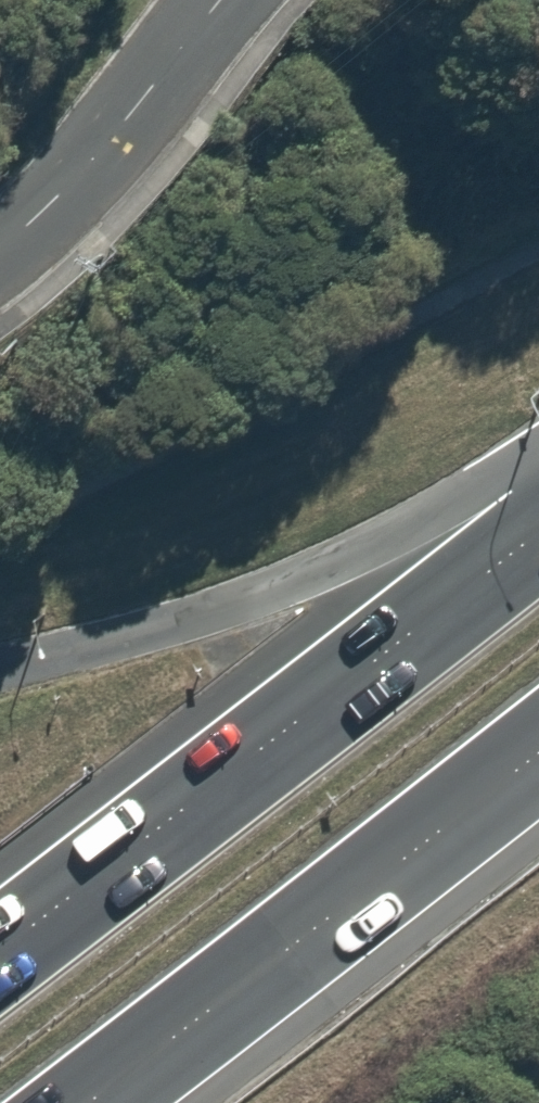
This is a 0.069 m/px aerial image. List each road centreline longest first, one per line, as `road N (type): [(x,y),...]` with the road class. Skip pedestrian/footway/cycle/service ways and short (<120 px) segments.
road 1 (trunk): [(0,940),(538,526)]
road 2 (trunk): [(0,674),(122,644),(255,599),(538,460)]
road 3 (trunk): [(538,757),(96,1102)]
road 4 (residential): [(220,0),(45,207),(0,246)]

